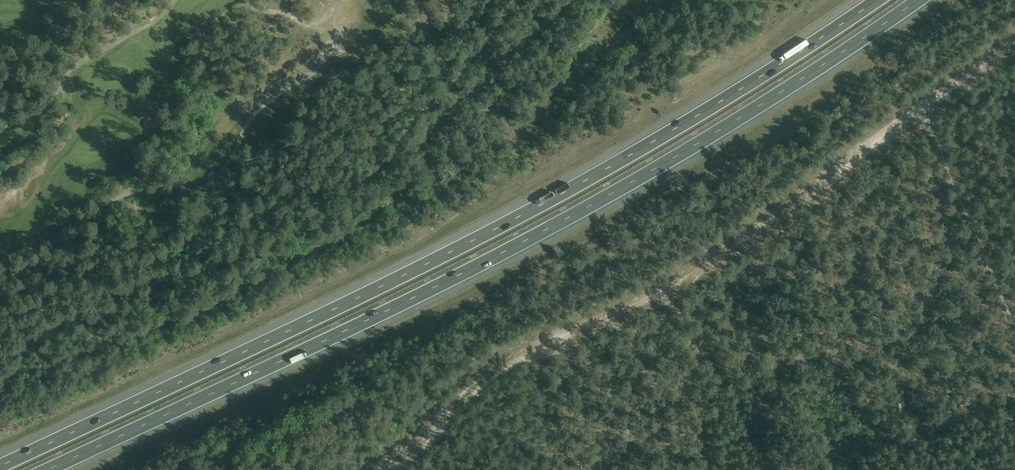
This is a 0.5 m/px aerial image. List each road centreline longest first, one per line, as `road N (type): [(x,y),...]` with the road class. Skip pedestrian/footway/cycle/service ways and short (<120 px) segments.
road 1 (motorway): [(51,469),(560,226),(924,0)]
road 2 (motorway): [(872,0),(545,200),(0,464)]

